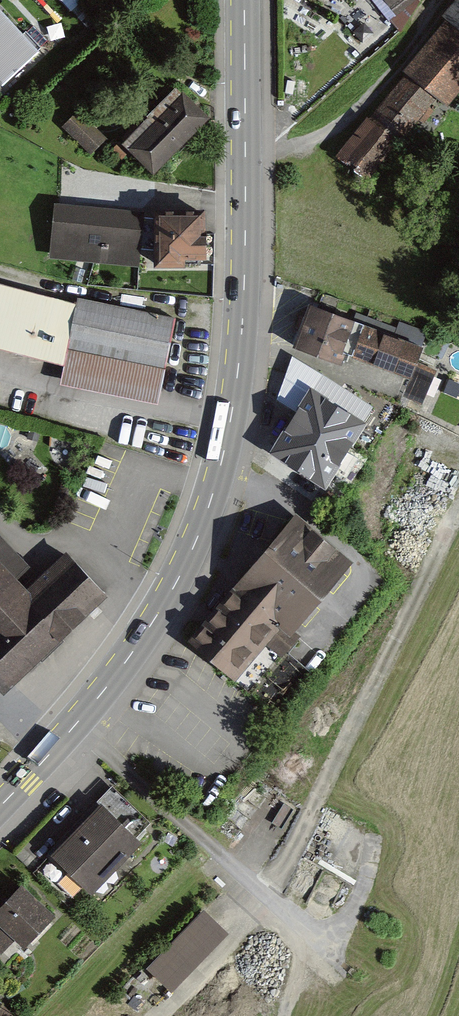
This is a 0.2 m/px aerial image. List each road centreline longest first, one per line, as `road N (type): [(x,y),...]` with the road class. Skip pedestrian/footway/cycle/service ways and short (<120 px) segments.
road 1 (secondary): [(245,0),(243,315),(230,425),(207,514),(135,649),(0,806)]
road 2 (track): [(458,513),(264,908)]
road 3 (track): [(308,935),(264,908),(163,1015)]

